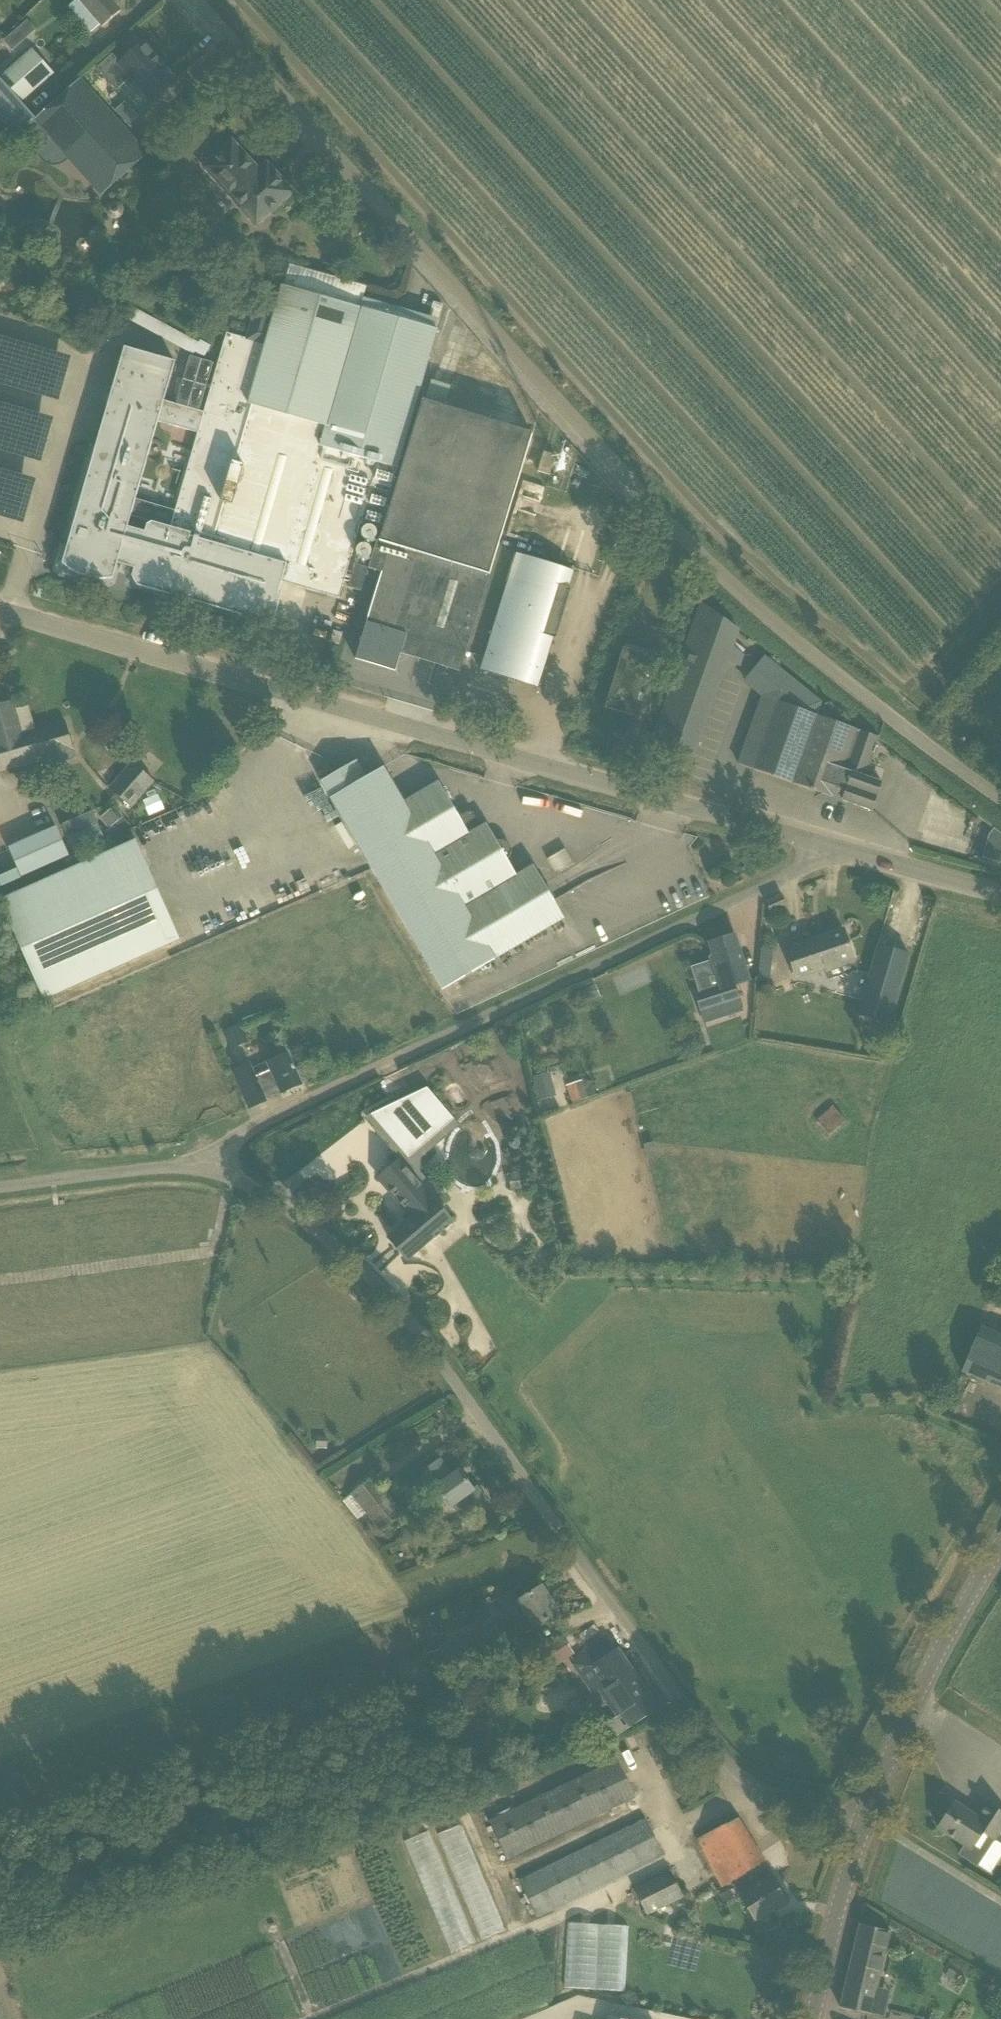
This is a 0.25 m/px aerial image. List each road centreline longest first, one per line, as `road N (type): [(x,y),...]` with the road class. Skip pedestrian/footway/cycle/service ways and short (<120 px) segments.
road 1 (unclassified): [(1000,798),(756,610),(643,497),(194,0)]
road 2 (unclassified): [(221,1173),(353,1264),(410,1330),(714,1754),(770,1798),(860,1832)]
road 3 (unclassified): [(818,846),(0,612)]
road 4 (unclassified): [(221,1173),(240,1134),(812,865),(818,846)]
road 5 (tertiary): [(860,1832),(955,1622),(1000,1545)]
road 6 (unclassified): [(0,1192),(161,1170),(221,1173)]
road 7 (tertiary): [(813,2018),(860,1832)]
road 8 (unclassified): [(1000,894),(818,846)]

